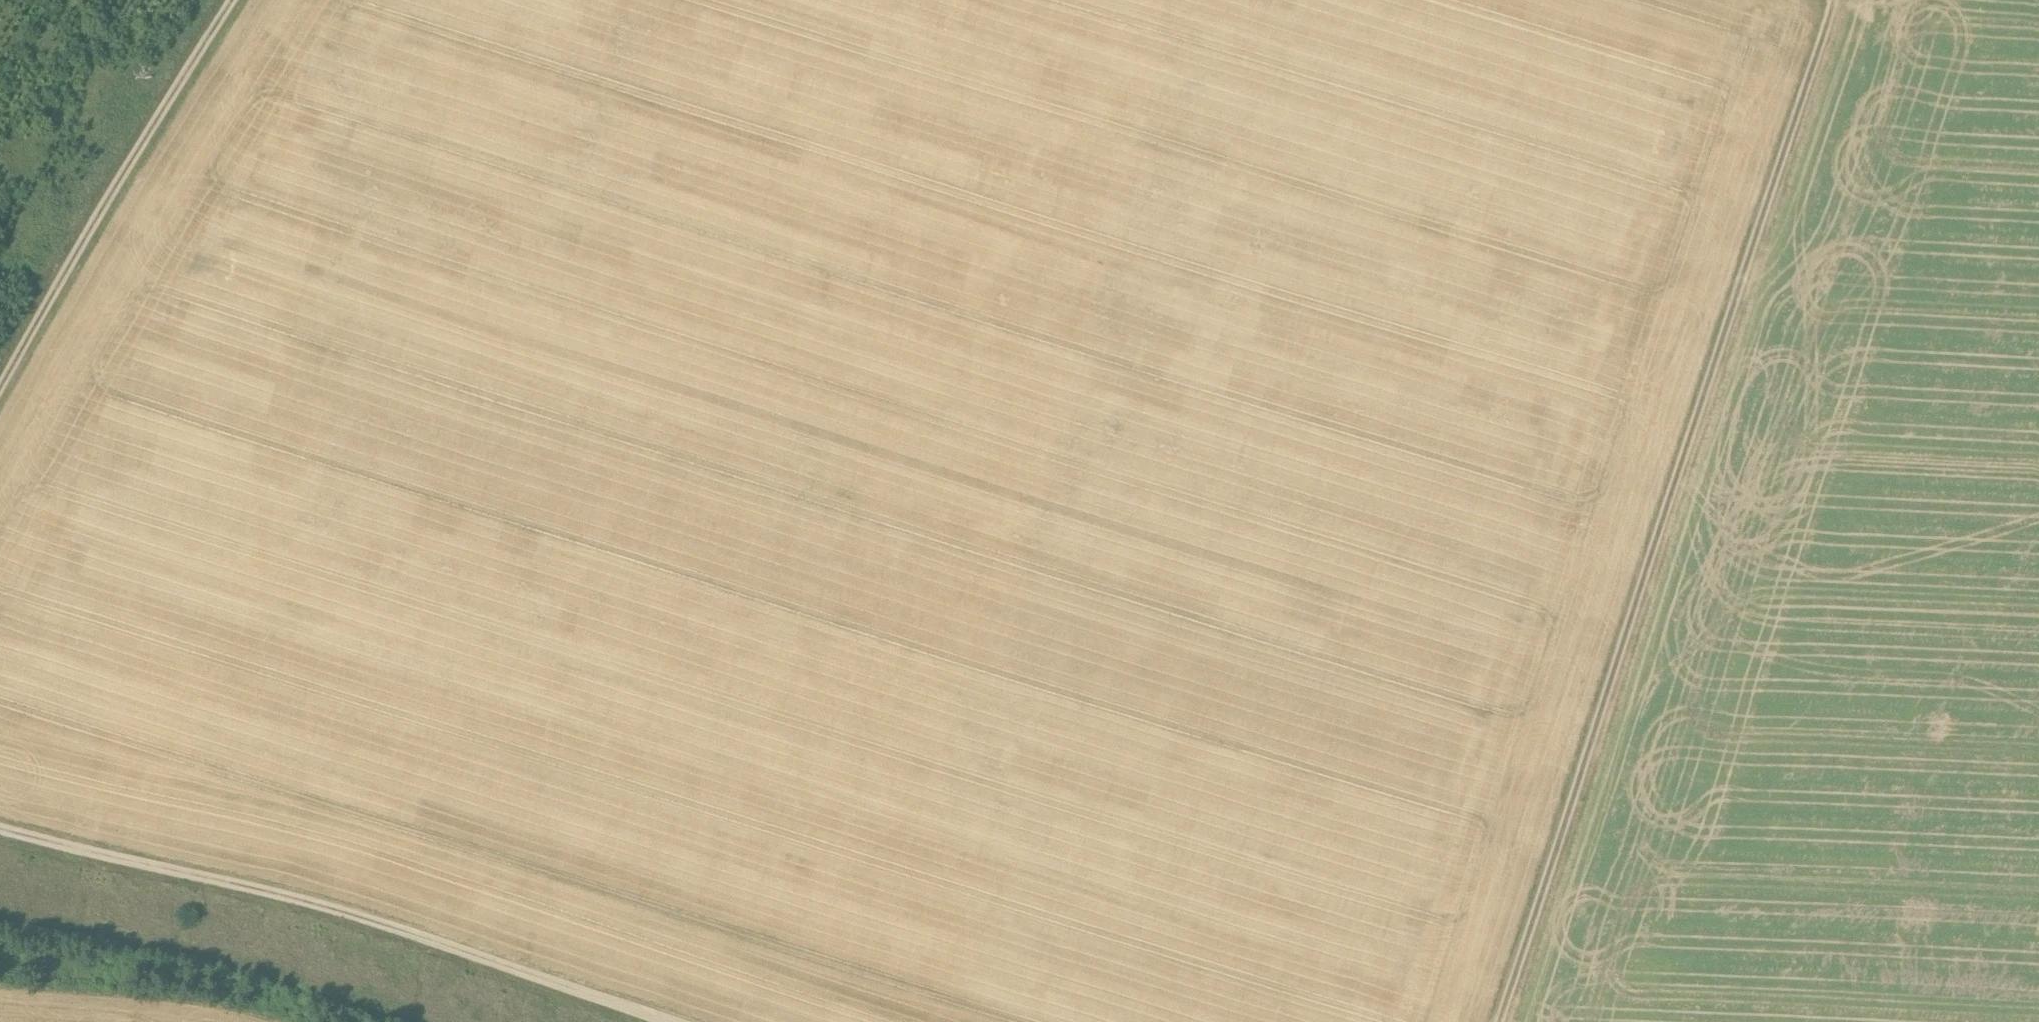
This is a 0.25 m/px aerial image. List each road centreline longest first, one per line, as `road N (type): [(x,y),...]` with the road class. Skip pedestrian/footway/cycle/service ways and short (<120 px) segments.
road 1 (track): [(1829,0),(1499,1021)]
road 2 (track): [(663,1021),(348,917),(0,834)]
road 3 (track): [(0,403),(246,0)]

